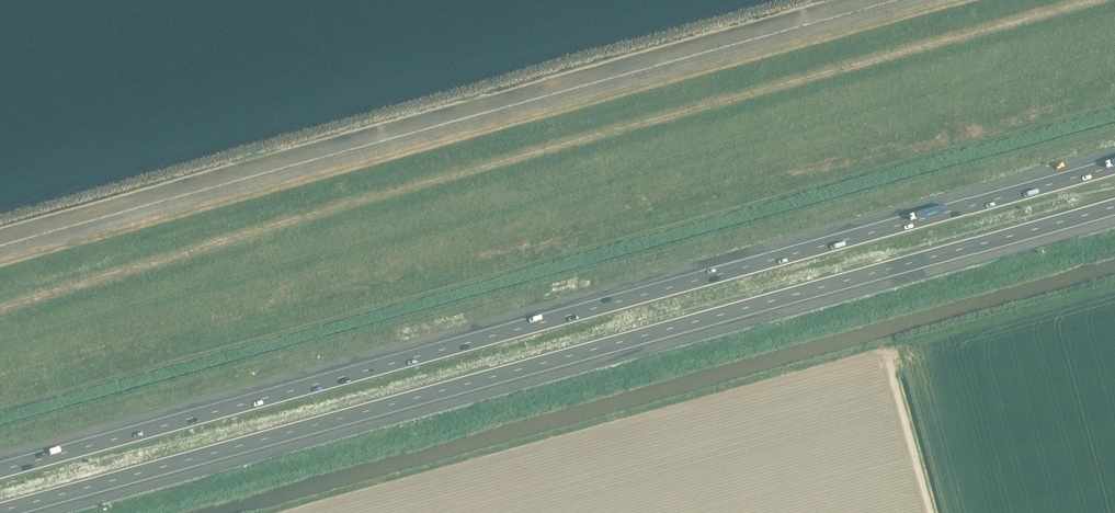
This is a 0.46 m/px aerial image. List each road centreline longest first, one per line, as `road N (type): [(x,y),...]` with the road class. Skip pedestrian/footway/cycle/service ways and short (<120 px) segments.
road 1 (motorway): [(1114,163),(0,467)]
road 2 (motorway): [(0,508),(1114,204)]
road 3 (track): [(0,304),(1074,0)]

